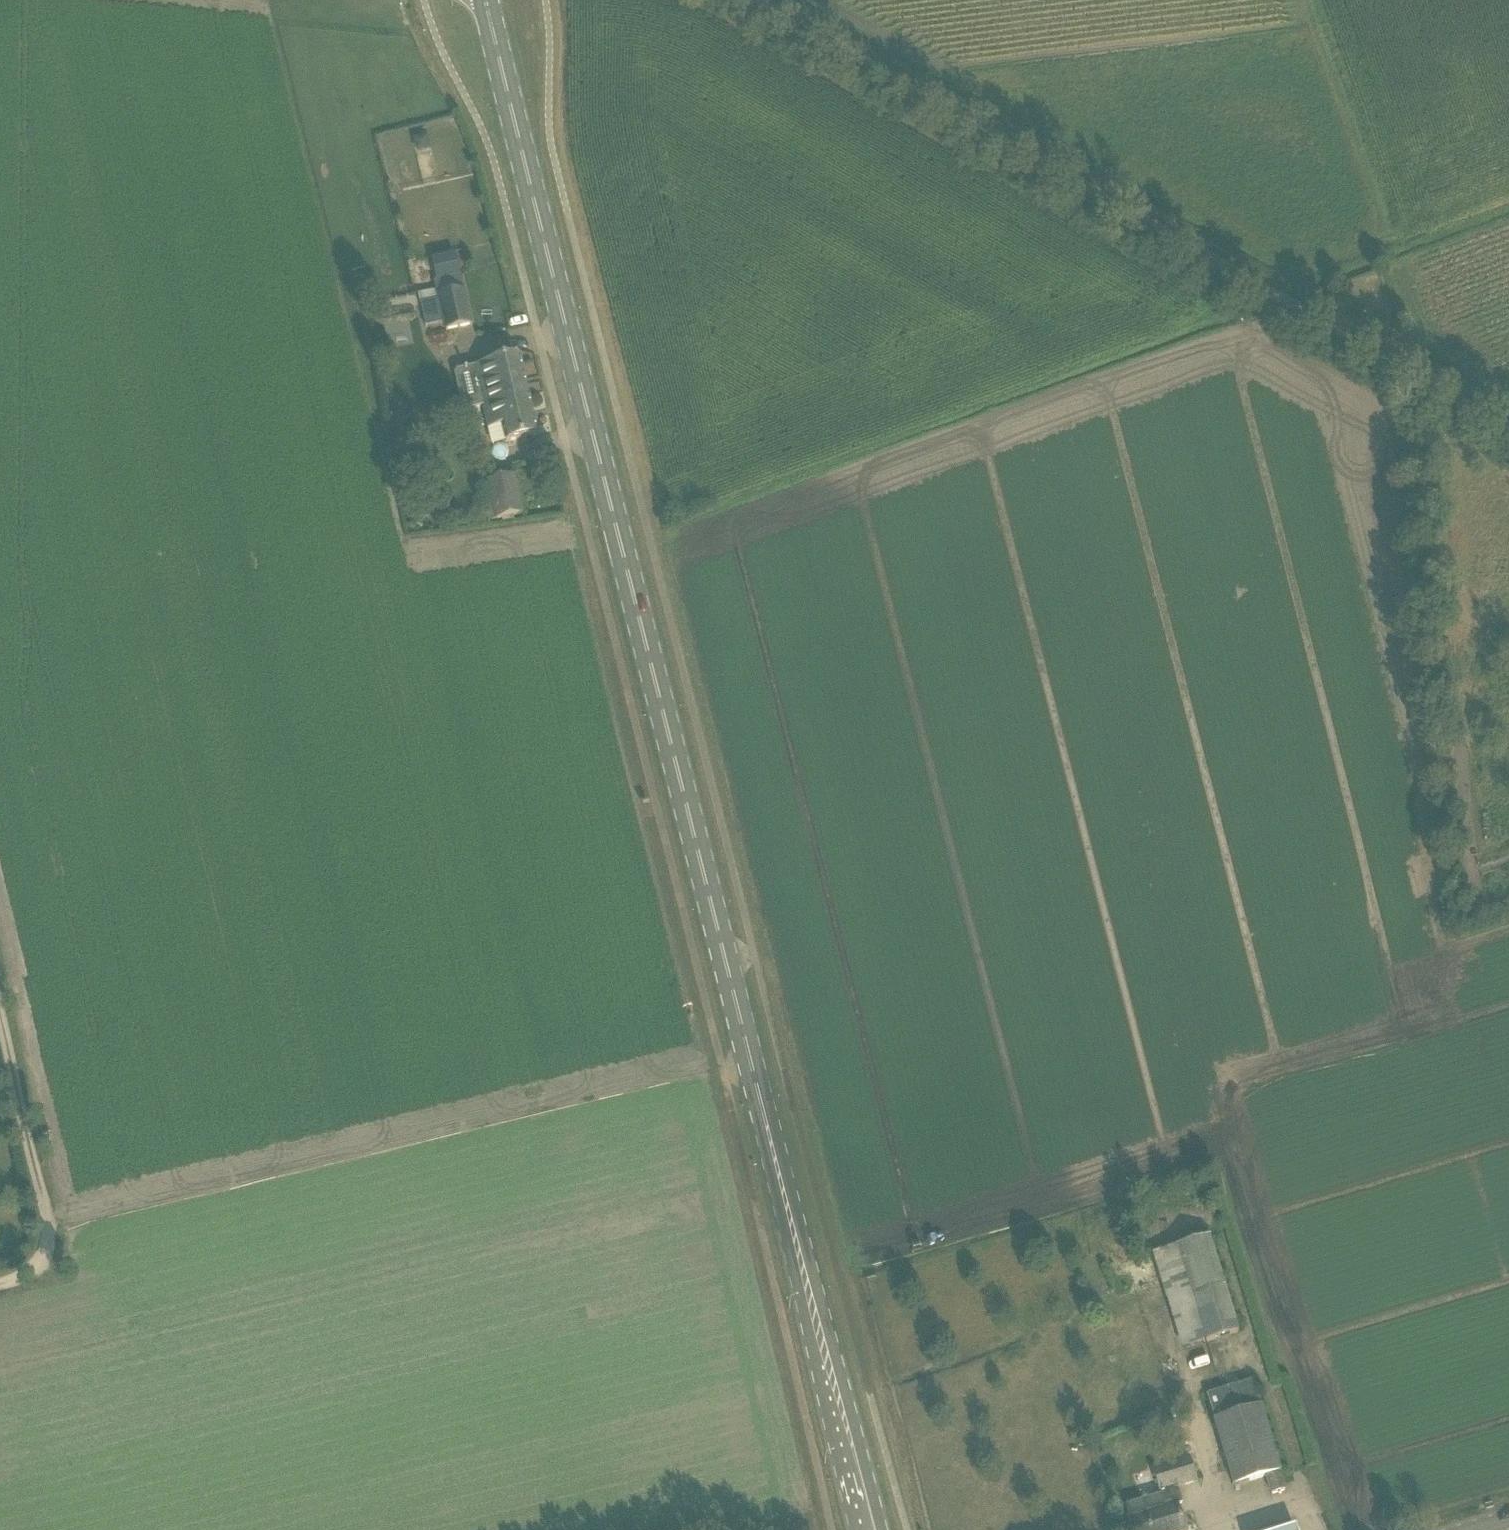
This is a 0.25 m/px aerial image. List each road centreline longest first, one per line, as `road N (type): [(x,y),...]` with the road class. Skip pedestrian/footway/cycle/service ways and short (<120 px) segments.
road 1 (primary): [(869,1529),(484,0)]
road 2 (unclassified): [(744,0),(1508,421)]
road 3 (track): [(0,1283),(47,1260),(52,1238),(0,1006)]

